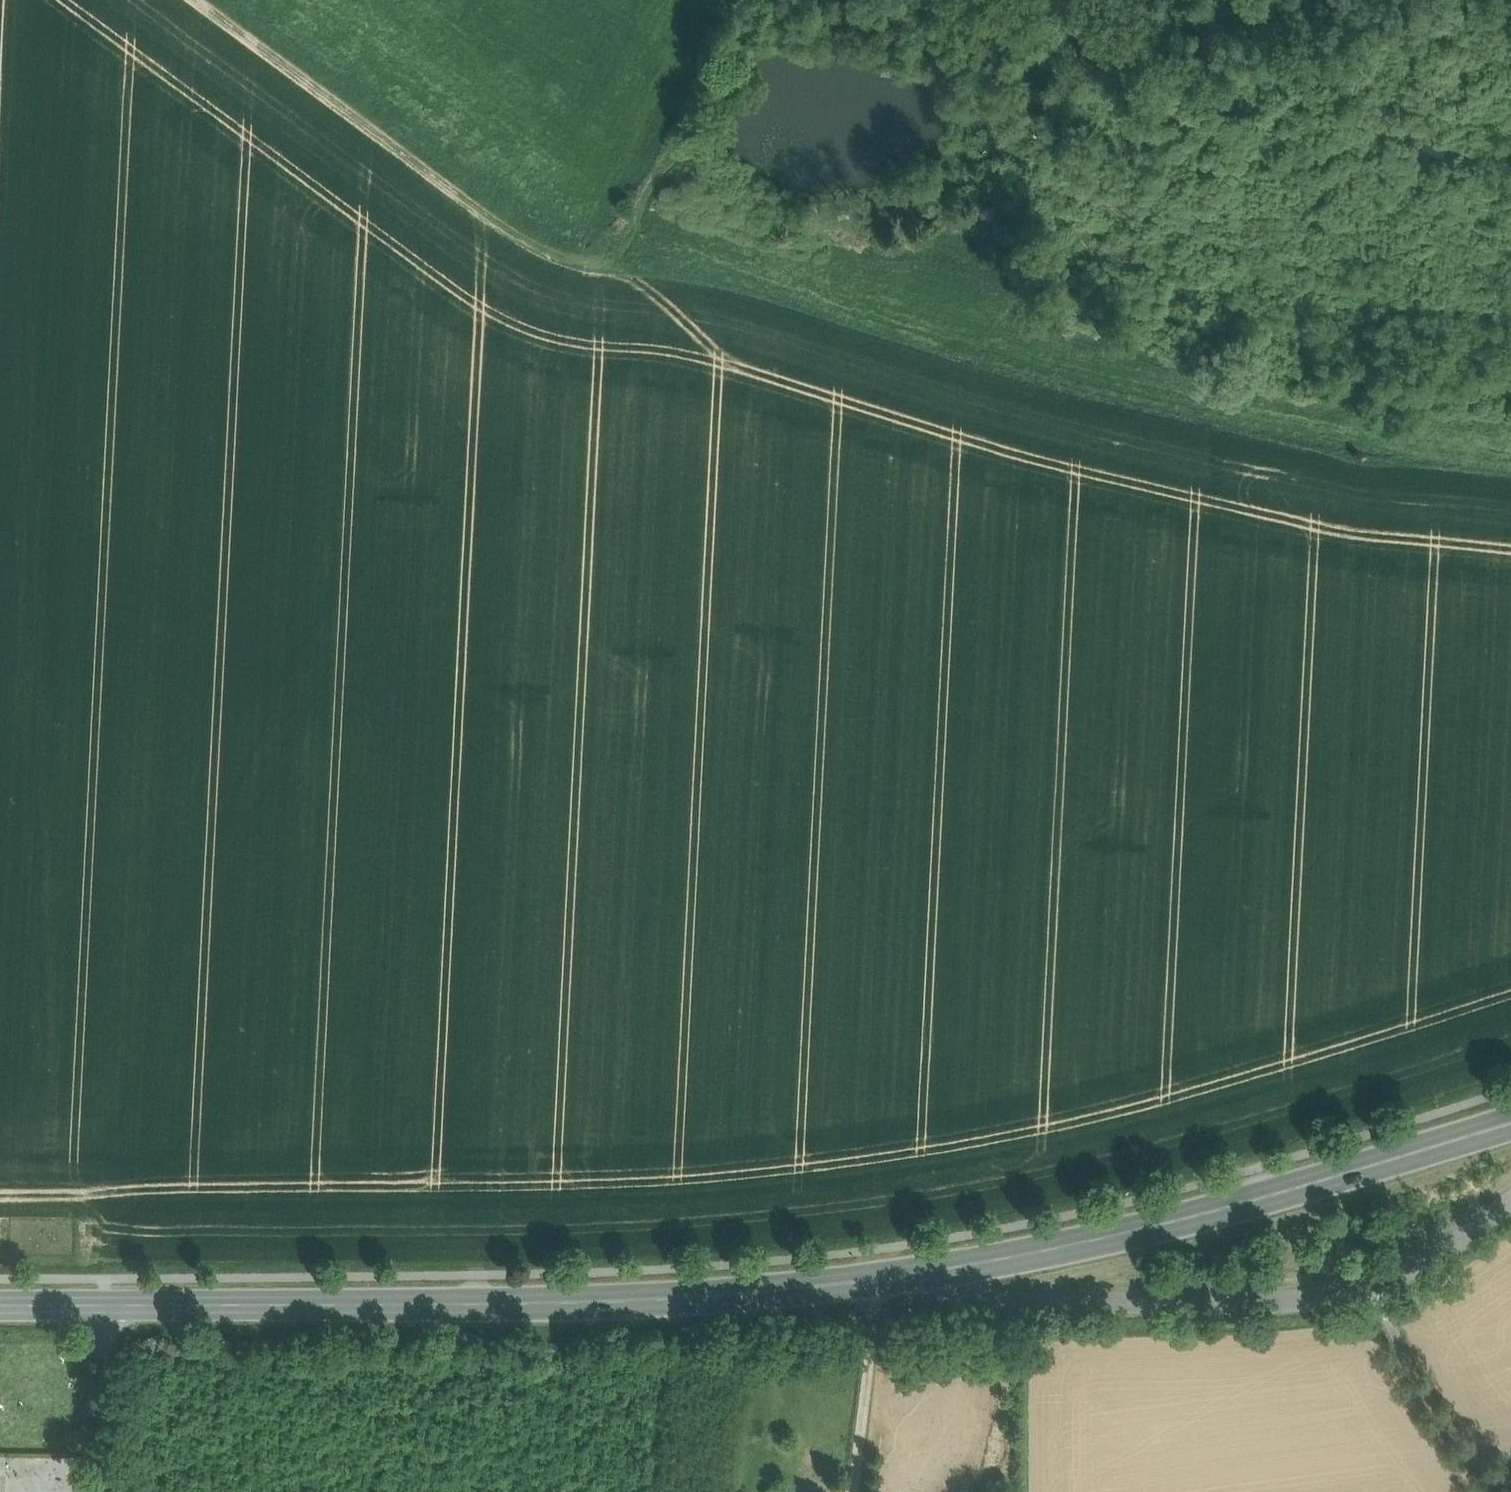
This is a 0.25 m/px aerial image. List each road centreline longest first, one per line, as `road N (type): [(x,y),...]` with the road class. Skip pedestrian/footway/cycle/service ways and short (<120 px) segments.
road 1 (primary): [(0,1304),(552,1302),(943,1272),(1315,1181),(1510,1122)]
road 2 (track): [(208,0),(533,240),(603,267),(622,229)]
road 3 (track): [(1374,1283),(1427,1396),(1488,1464),(1496,1491)]
road 4 (track): [(113,1304),(111,1491)]

